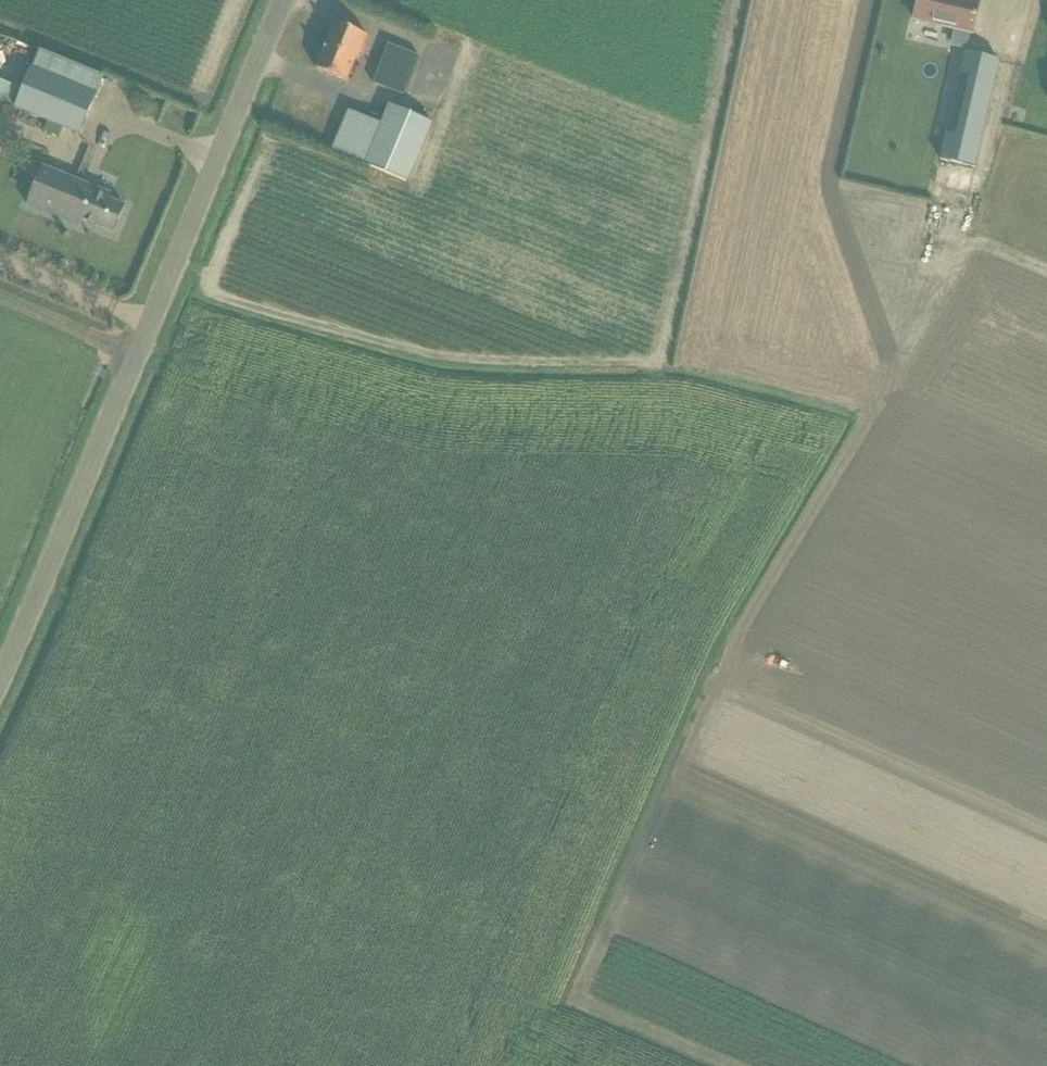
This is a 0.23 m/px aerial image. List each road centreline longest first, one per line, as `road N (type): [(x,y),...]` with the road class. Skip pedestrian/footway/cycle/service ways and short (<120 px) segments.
road 1 (unclassified): [(0,685),(293,0)]

